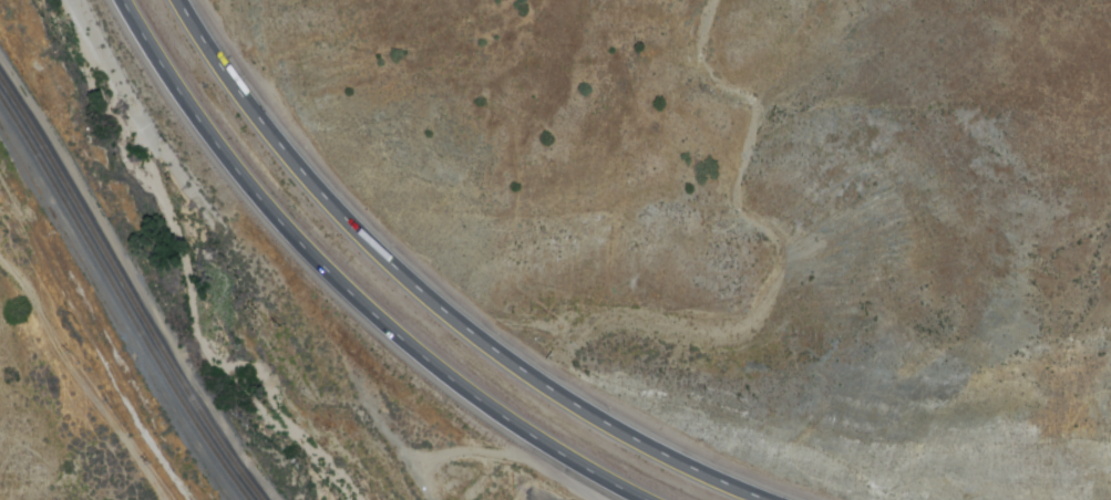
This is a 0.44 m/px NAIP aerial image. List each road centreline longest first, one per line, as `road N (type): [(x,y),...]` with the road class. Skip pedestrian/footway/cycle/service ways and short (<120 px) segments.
road 1 (motorway): [(762,499),(635,440),(543,385),(411,284),(316,189),(179,0)]
road 2 (motorway): [(124,0),(244,183),(368,313),(512,424),(640,499)]

